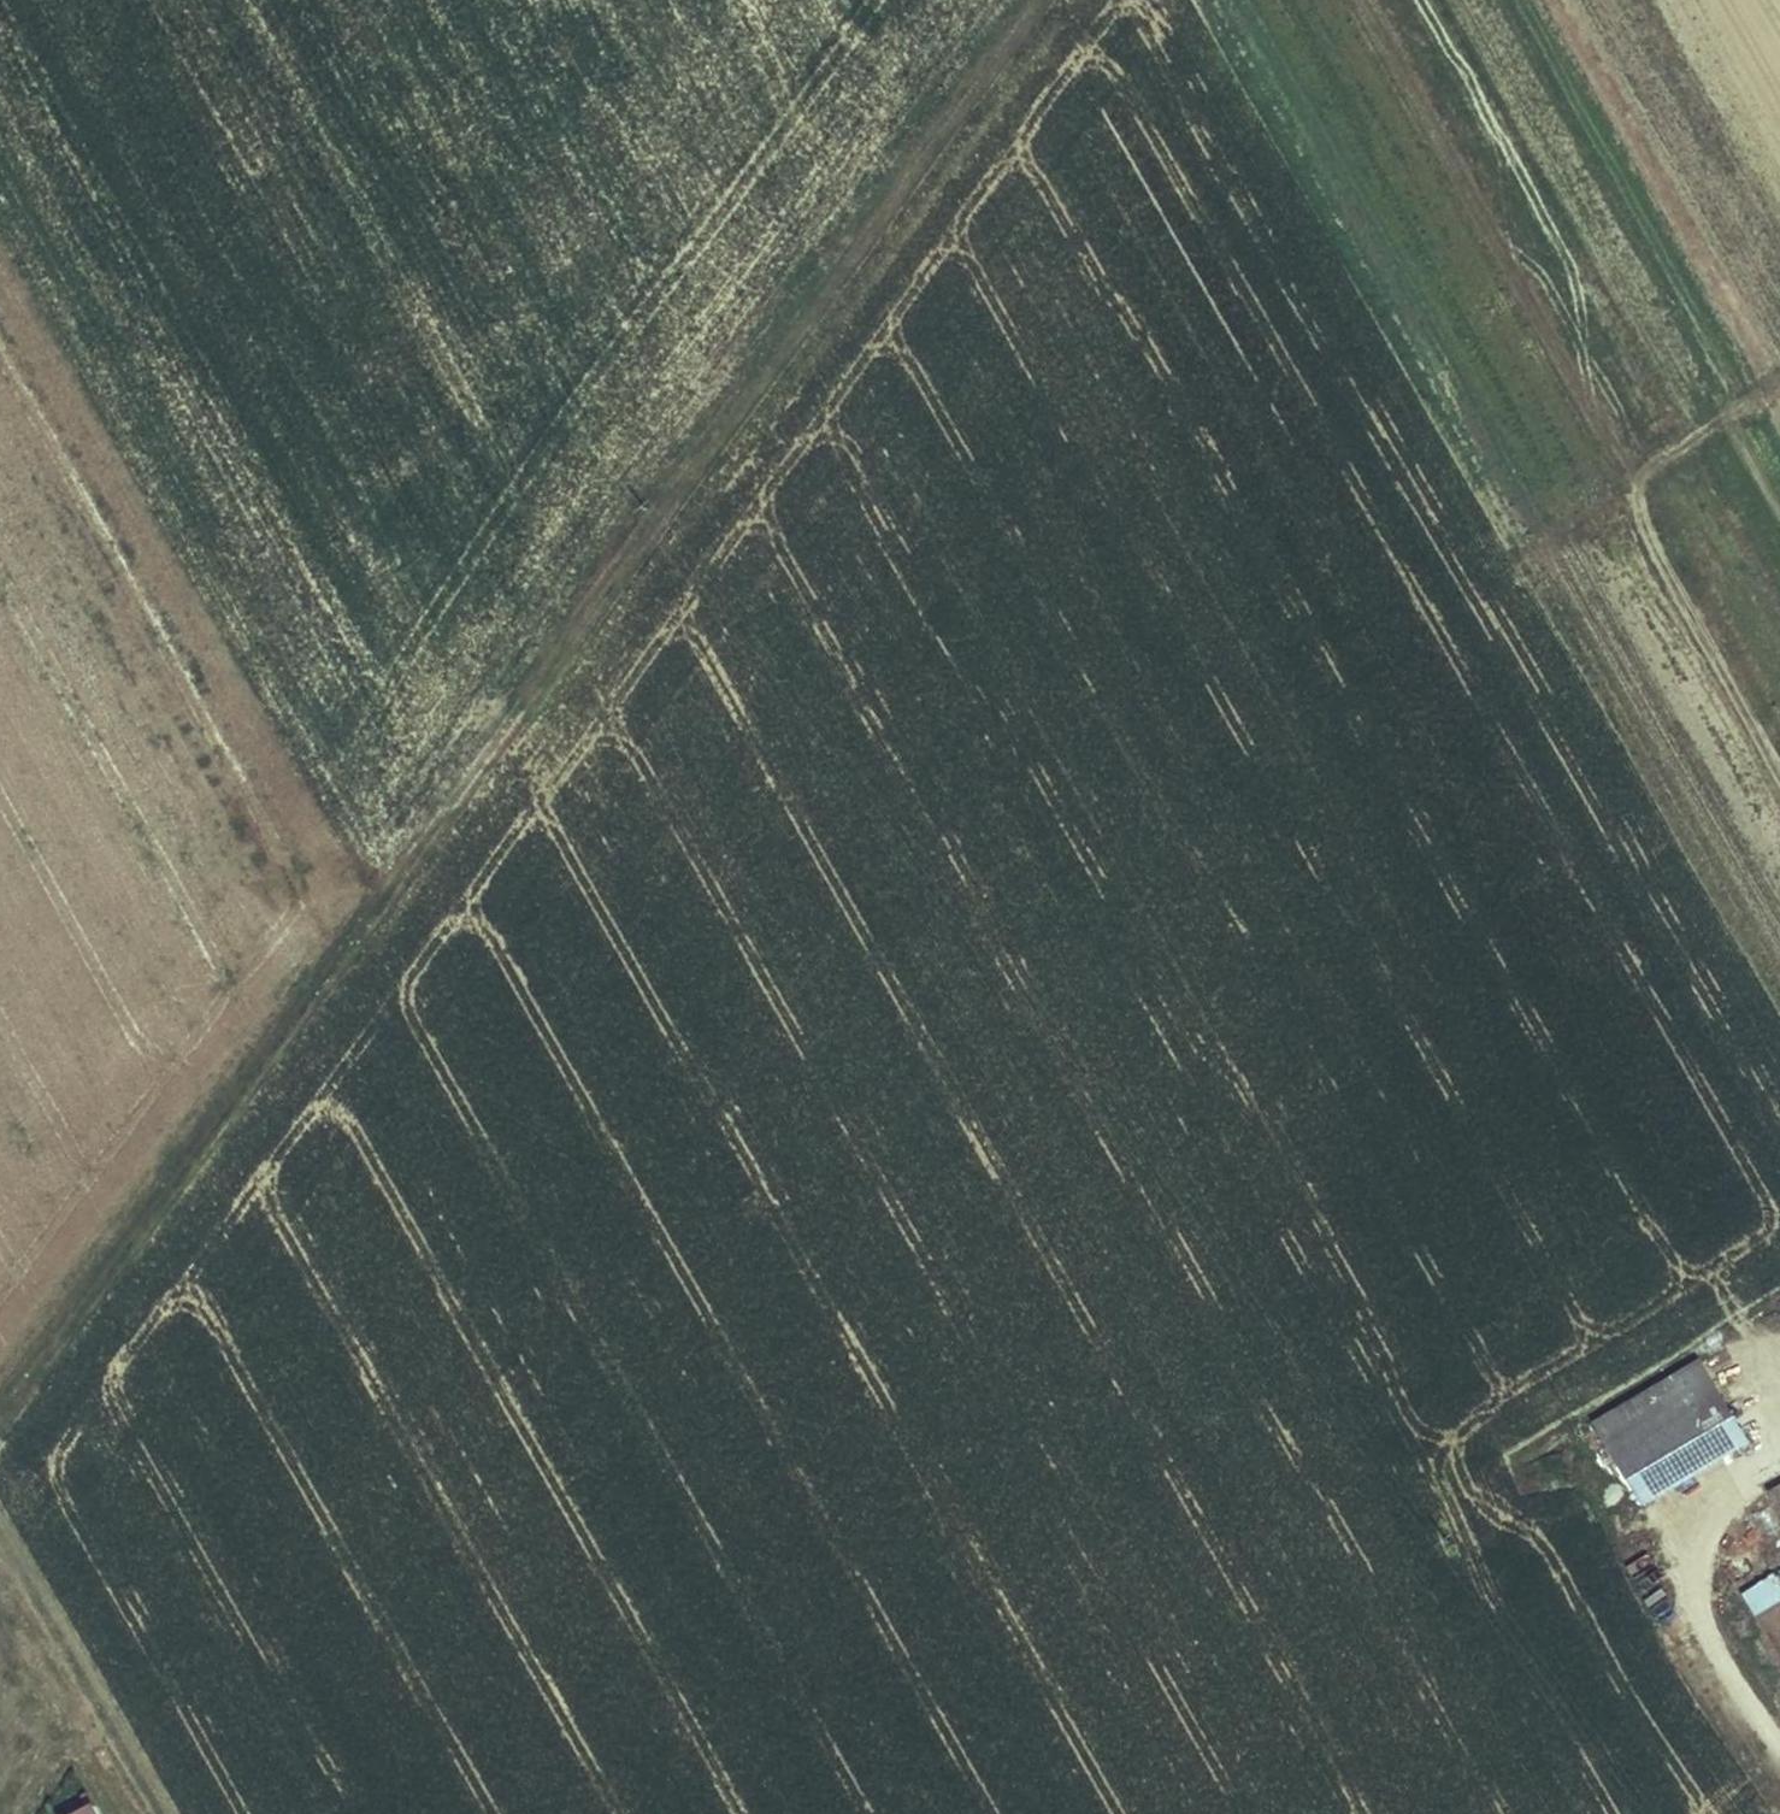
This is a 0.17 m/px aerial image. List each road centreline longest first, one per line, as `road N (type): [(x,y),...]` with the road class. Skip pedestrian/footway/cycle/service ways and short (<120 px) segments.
road 1 (track): [(1034,0),(0,1401)]

